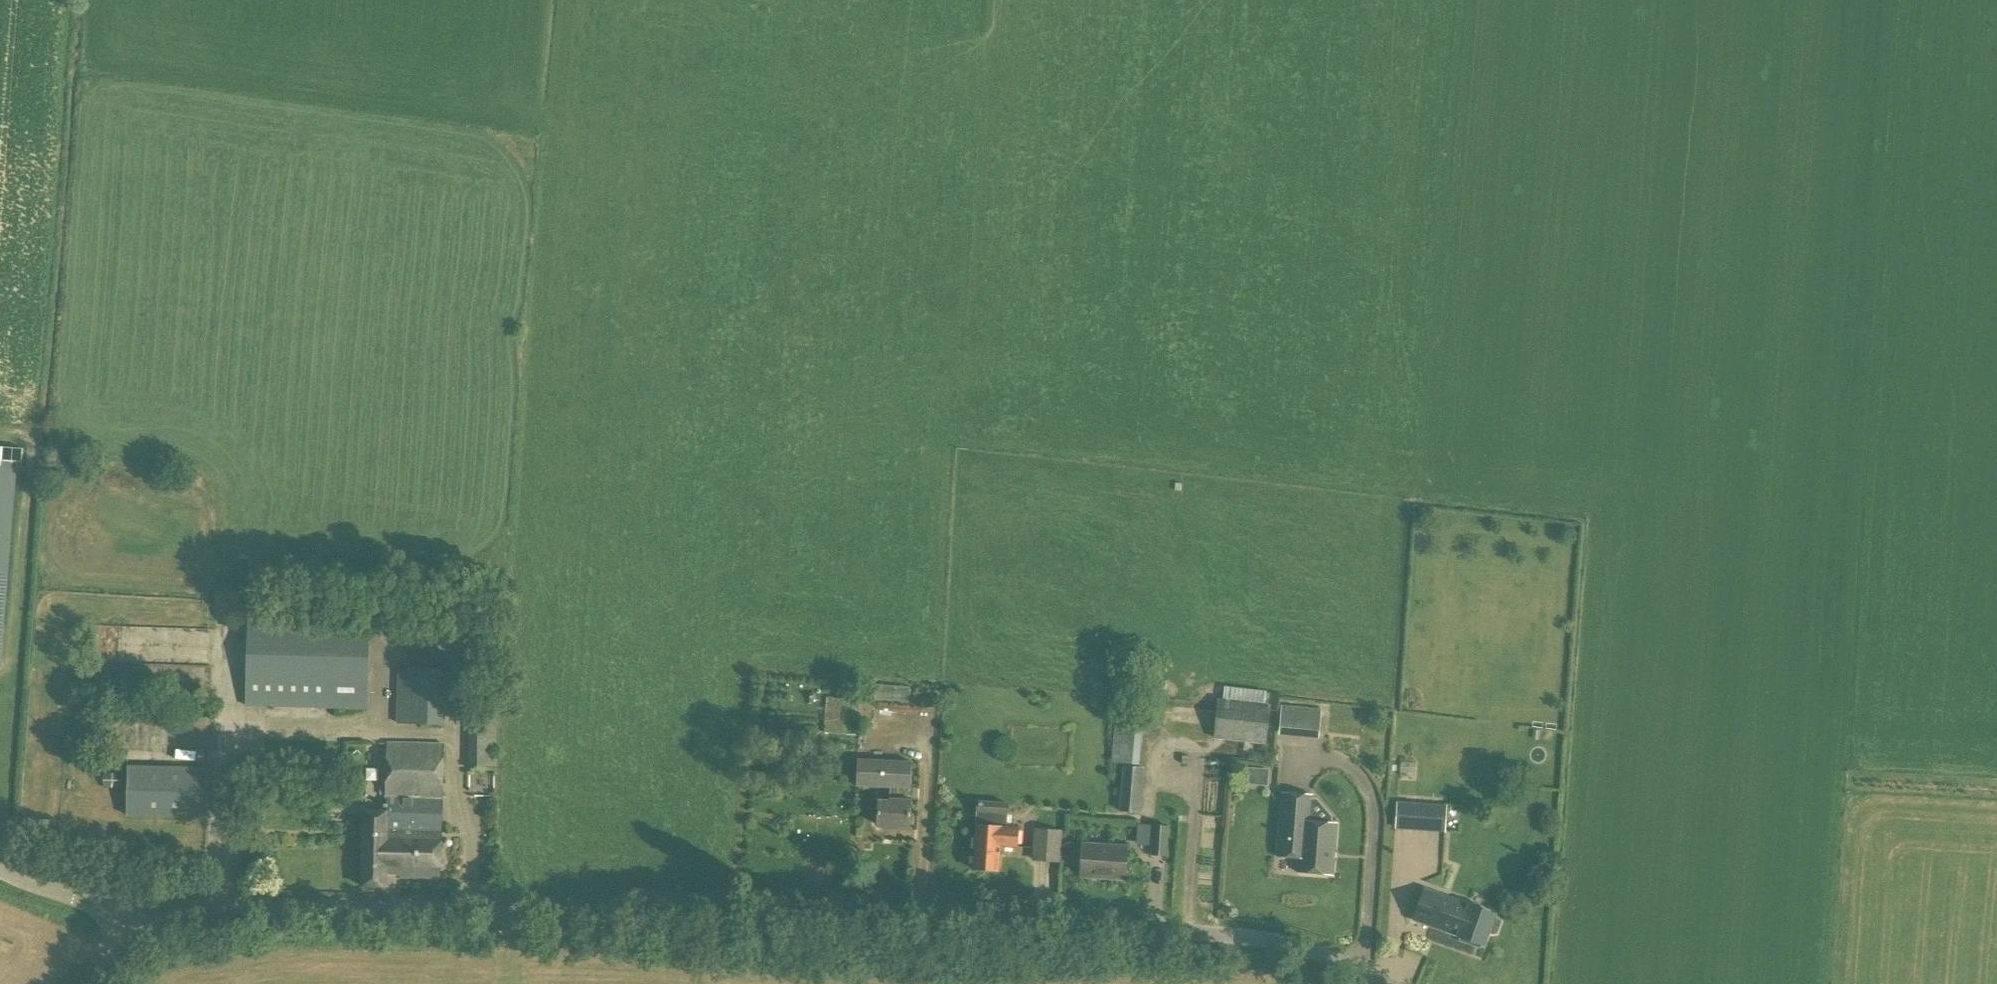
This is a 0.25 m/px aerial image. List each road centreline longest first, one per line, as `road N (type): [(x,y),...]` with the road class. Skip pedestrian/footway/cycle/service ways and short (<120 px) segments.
road 1 (unclassified): [(1373,983),(1285,941),(1205,927),(142,918)]
road 2 (unclassified): [(142,918),(53,895),(0,870)]

